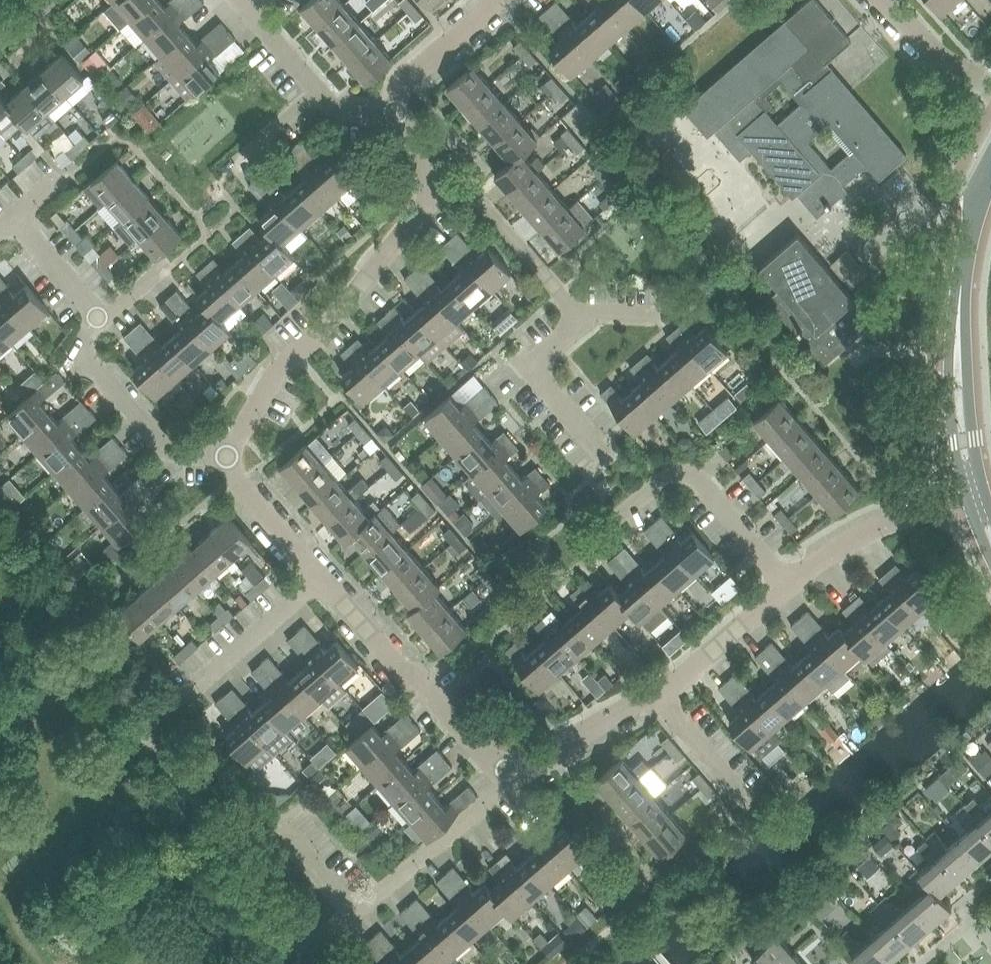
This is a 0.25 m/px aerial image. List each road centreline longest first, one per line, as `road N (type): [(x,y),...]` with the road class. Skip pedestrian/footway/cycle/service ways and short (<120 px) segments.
road 1 (residential): [(267,819),(354,913),(511,777)]
road 2 (tertiary): [(974,497),(961,423),(961,284),(990,174)]
road 3 (residential): [(790,584),(693,472),(670,470),(586,543)]
road 4 (residential): [(317,578),(511,777)]
road 5 (residential): [(283,359),(354,297),(422,204),(428,178)]
road 6 (residential): [(227,456),(184,459),(159,445),(82,355),(100,321)]
road 7 (residential): [(583,316),(460,186),(428,178)]
road 8 (residential): [(790,584),(869,534),(974,497)]
road 9 (residential): [(190,695),(317,578)]
road 10 (residential): [(511,777),(659,691)]
road 11 (residential): [(659,691),(790,584)]
road 12 (residential): [(499,0),(408,79),(395,113)]
road 13 (residential): [(227,456),(237,481),(317,578)]
road 14 (residential): [(752,804),(659,691)]
road 15 (residential): [(571,414),(528,366),(583,316)]
road 16 (residential): [(100,321),(16,212)]
road 17 (residential): [(990,86),(941,59),(888,0)]
road 18 (residential): [(227,176),(316,94)]

